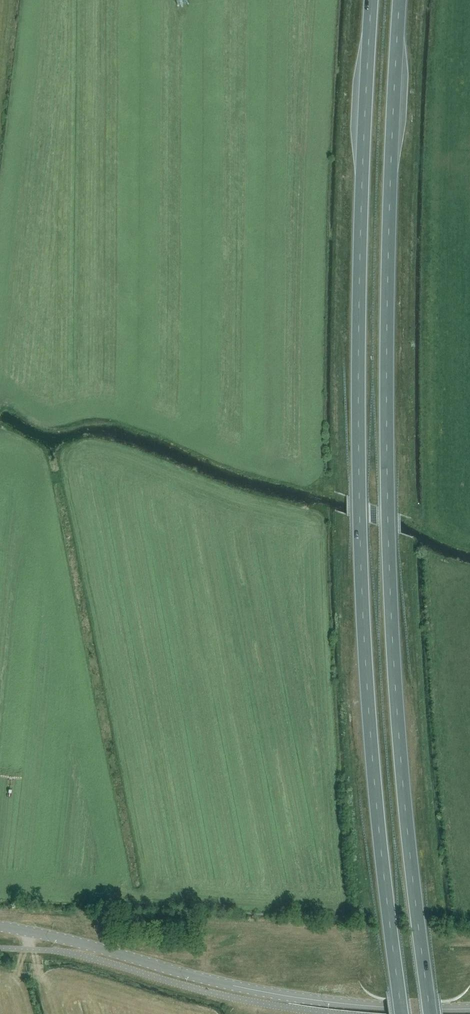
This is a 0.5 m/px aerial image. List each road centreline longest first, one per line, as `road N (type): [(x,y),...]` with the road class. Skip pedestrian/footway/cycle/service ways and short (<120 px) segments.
road 1 (trunk): [(372,0),(359,283),(360,520),(372,770),(401,1013)]
road 2 (trunk): [(431,1013),(401,762),(388,529),(400,0)]
road 3 (tertiary): [(469,1008),(266,992),(0,926)]

